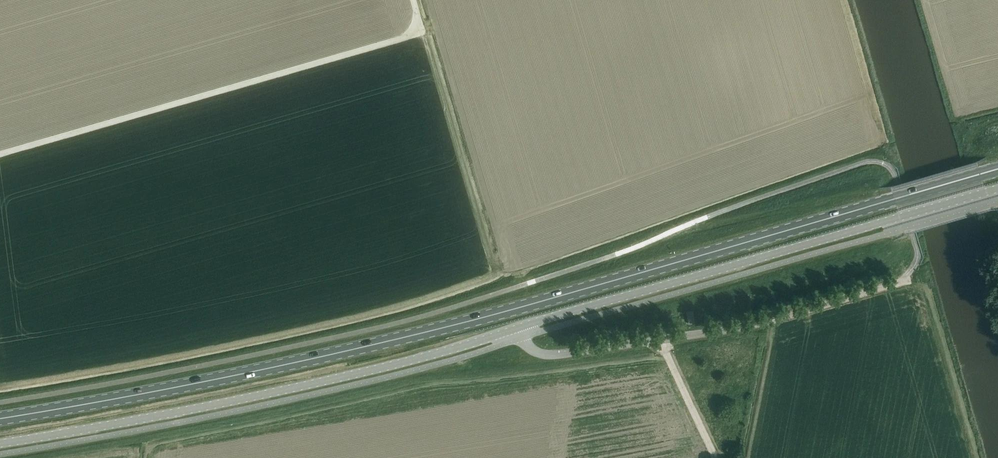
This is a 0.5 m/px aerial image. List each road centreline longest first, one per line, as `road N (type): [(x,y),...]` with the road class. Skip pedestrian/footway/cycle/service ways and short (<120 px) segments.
road 1 (primary): [(0,418),(395,340),(670,268),(981,173)]
road 2 (unclassified): [(0,444),(293,388),(518,328)]
road 3 (unclassified): [(518,328),(997,189)]
road 4 (unclassified): [(518,328),(531,348),(561,354),(735,329),(902,280)]

